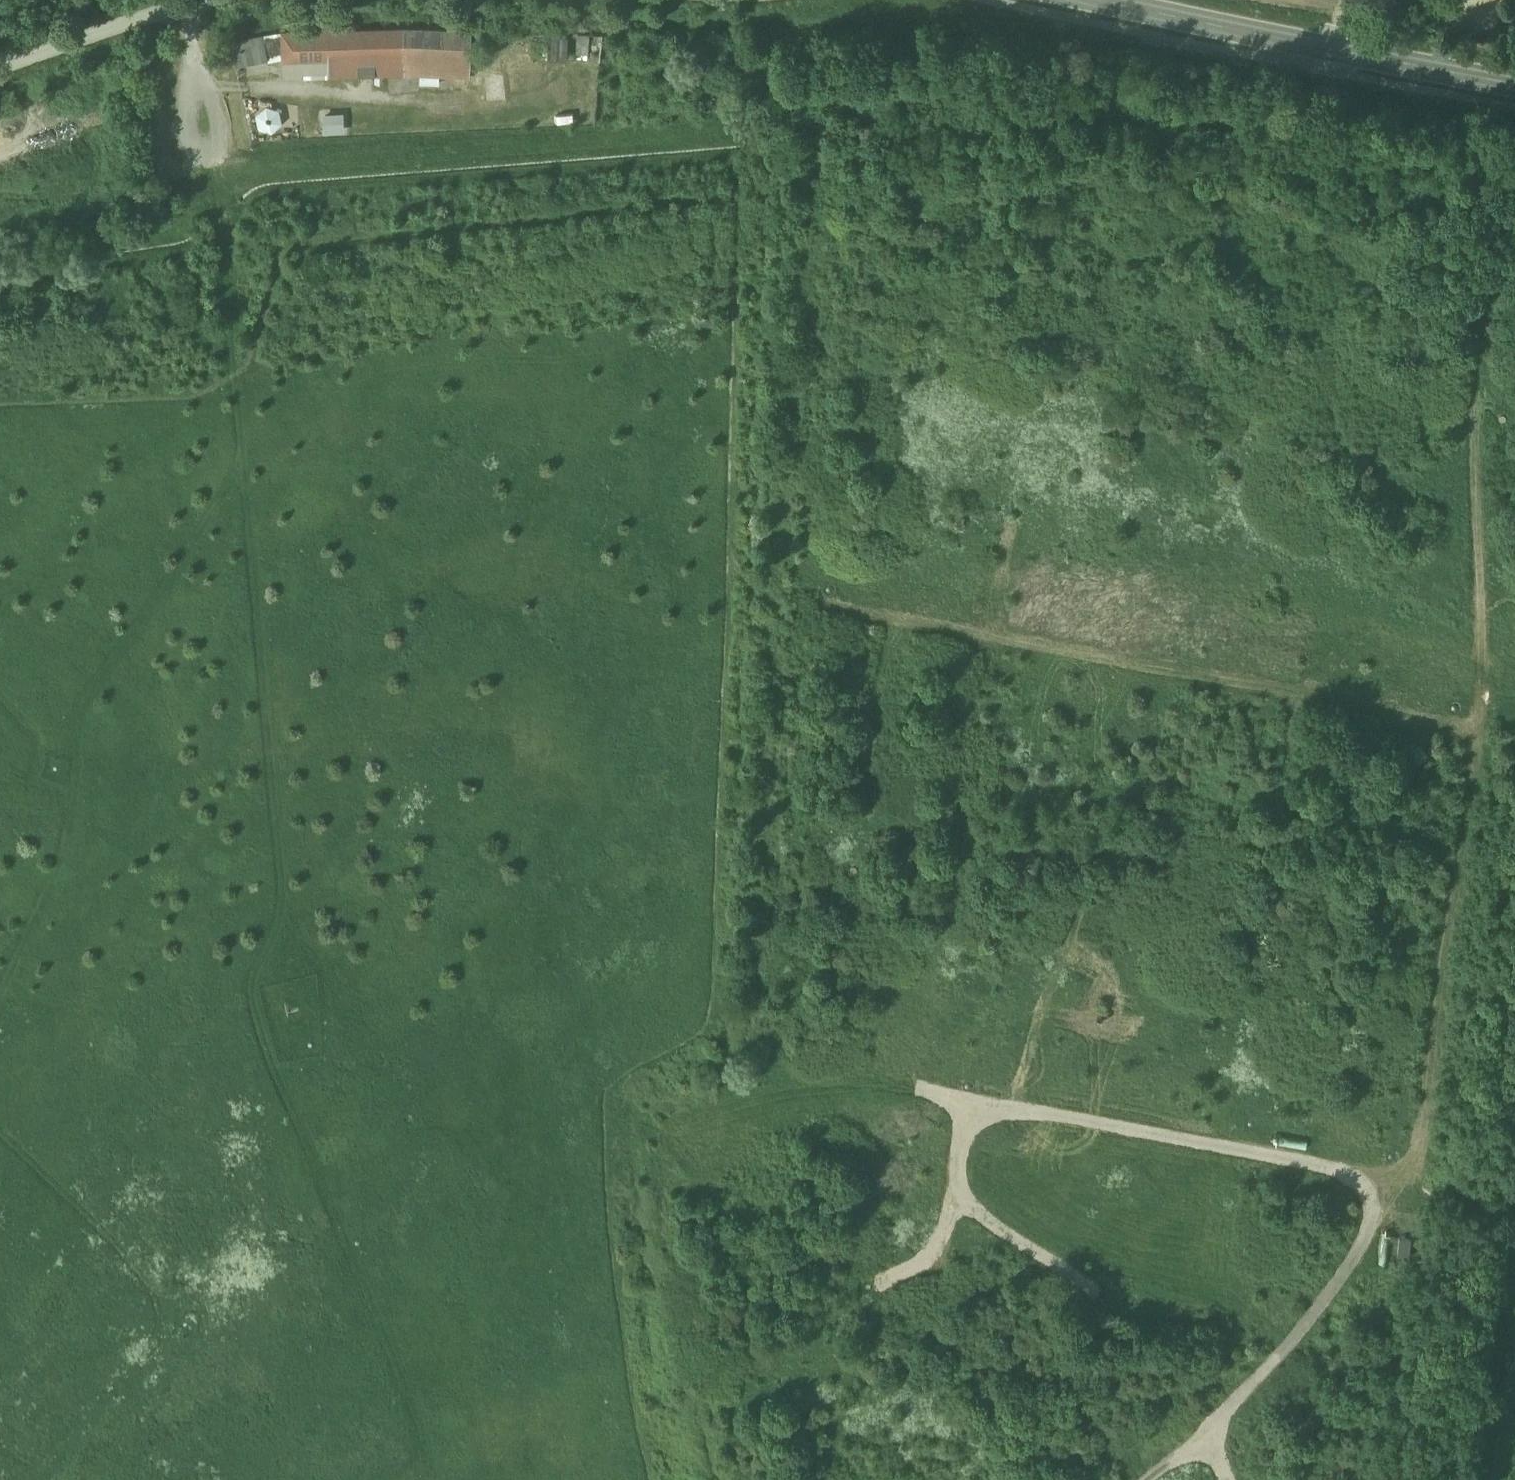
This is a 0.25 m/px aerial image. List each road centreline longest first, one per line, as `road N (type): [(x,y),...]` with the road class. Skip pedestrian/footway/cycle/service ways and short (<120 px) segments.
road 1 (secondary): [(1514,89),(1080,0)]
road 2 (unclassified): [(0,64),(205,0)]

